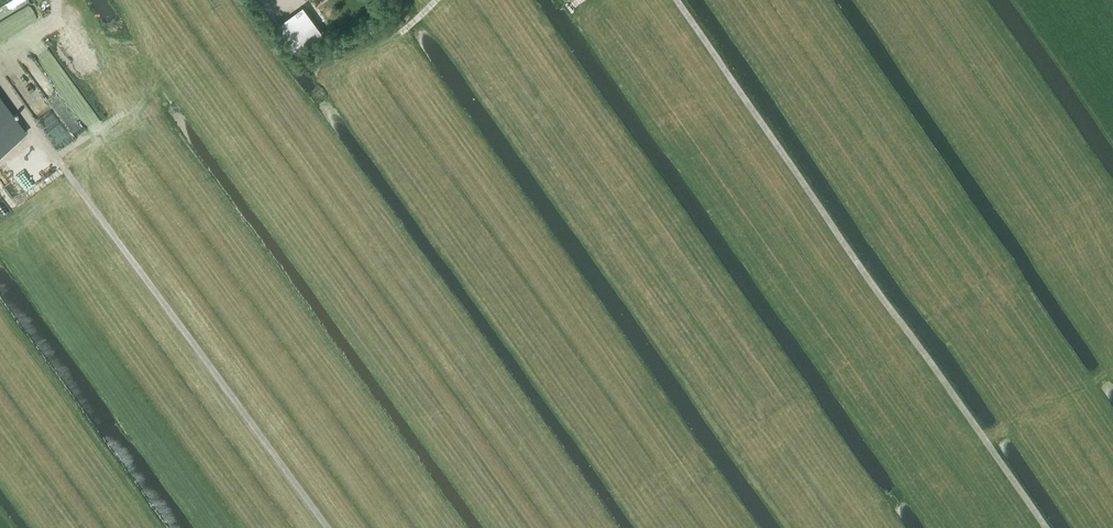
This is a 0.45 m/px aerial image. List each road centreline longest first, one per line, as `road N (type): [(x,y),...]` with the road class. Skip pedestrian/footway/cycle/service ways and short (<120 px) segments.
road 1 (track): [(678,0),(1047,527)]
road 2 (track): [(0,82),(328,527)]

